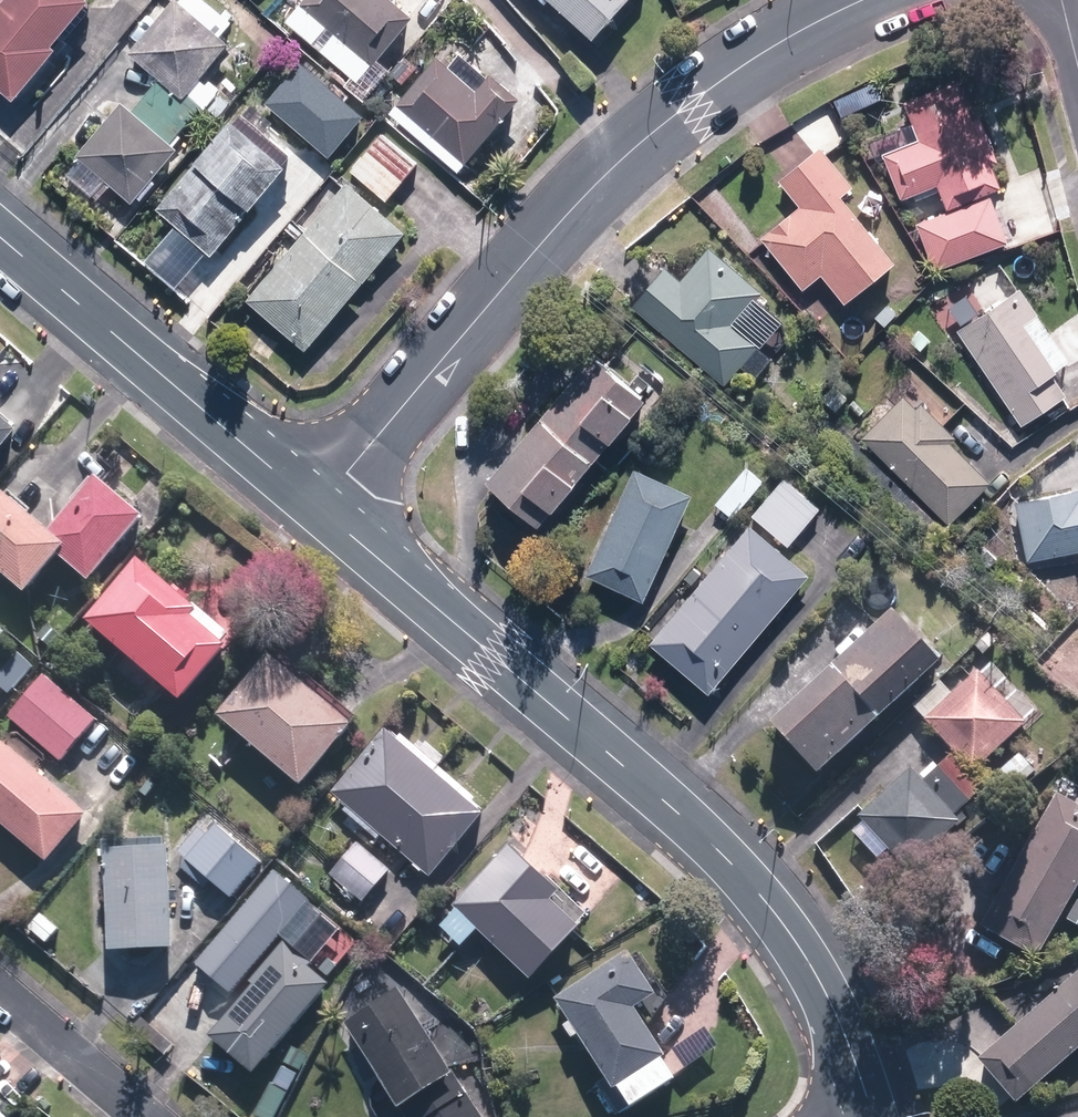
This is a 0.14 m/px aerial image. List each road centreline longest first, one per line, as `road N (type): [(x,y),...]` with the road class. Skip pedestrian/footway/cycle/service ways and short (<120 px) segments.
road 1 (tertiary): [(875,1116),(845,1027),(794,940),(737,868),(318,508)]
road 2 (residential): [(864,0),(811,22),(688,106),(618,166),(318,508)]
road 3 (tertiary): [(318,508),(0,237)]
road 4 (residential): [(0,991),(143,1116)]

